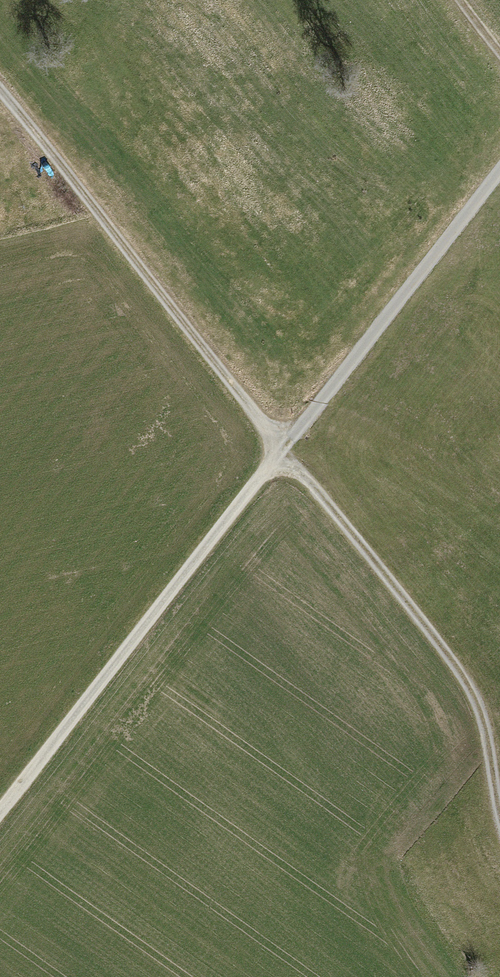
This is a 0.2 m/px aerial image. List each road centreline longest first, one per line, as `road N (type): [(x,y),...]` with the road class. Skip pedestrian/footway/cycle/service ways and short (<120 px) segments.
road 1 (track): [(0,95),(445,652),(485,738),(499,825)]
road 2 (track): [(499,170),(0,812)]

